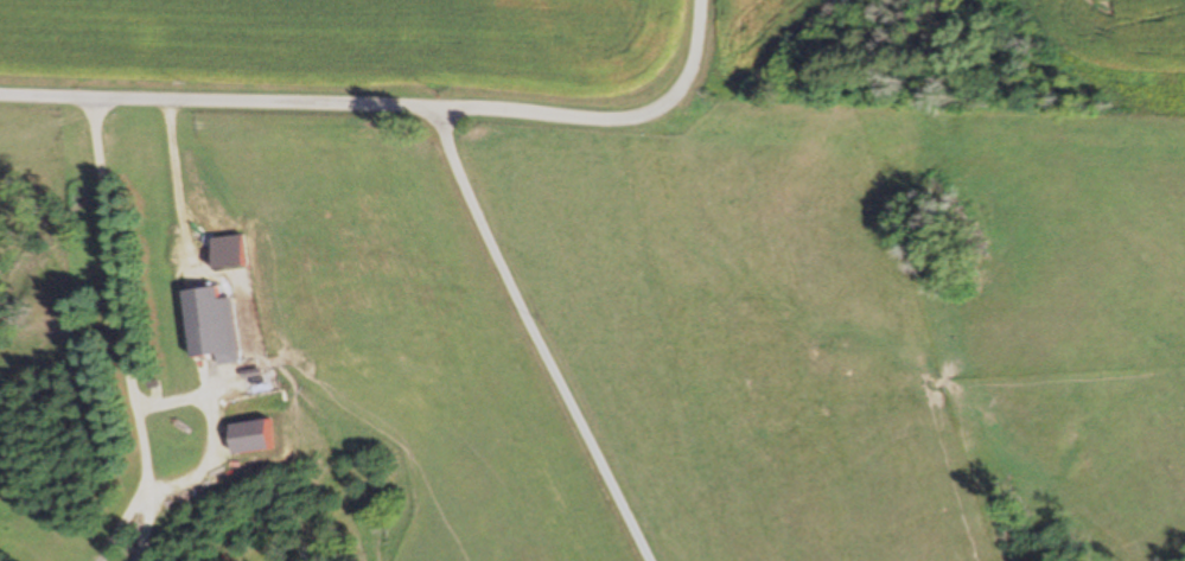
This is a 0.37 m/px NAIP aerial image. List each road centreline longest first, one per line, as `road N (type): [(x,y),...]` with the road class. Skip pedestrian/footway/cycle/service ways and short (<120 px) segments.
road 1 (residential): [(0,97),(387,104),(650,122),(688,87),(705,0)]
road 2 (residential): [(635,560),(431,167),(435,109)]

